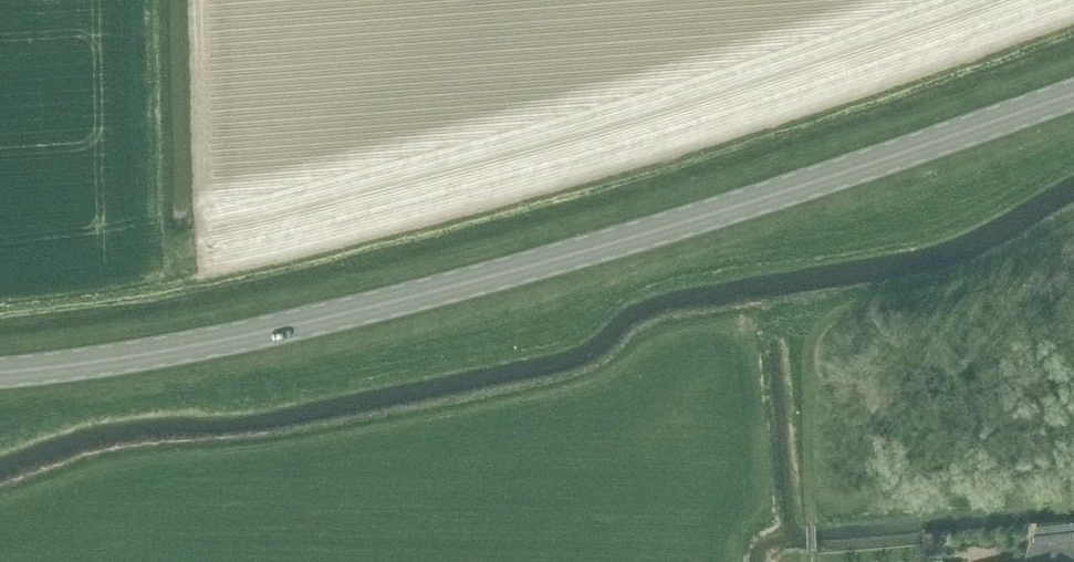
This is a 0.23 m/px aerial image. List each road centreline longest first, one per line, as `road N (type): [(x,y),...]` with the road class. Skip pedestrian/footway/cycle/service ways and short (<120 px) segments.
road 1 (primary): [(1073,94),(534,266),(235,338),(0,372)]

